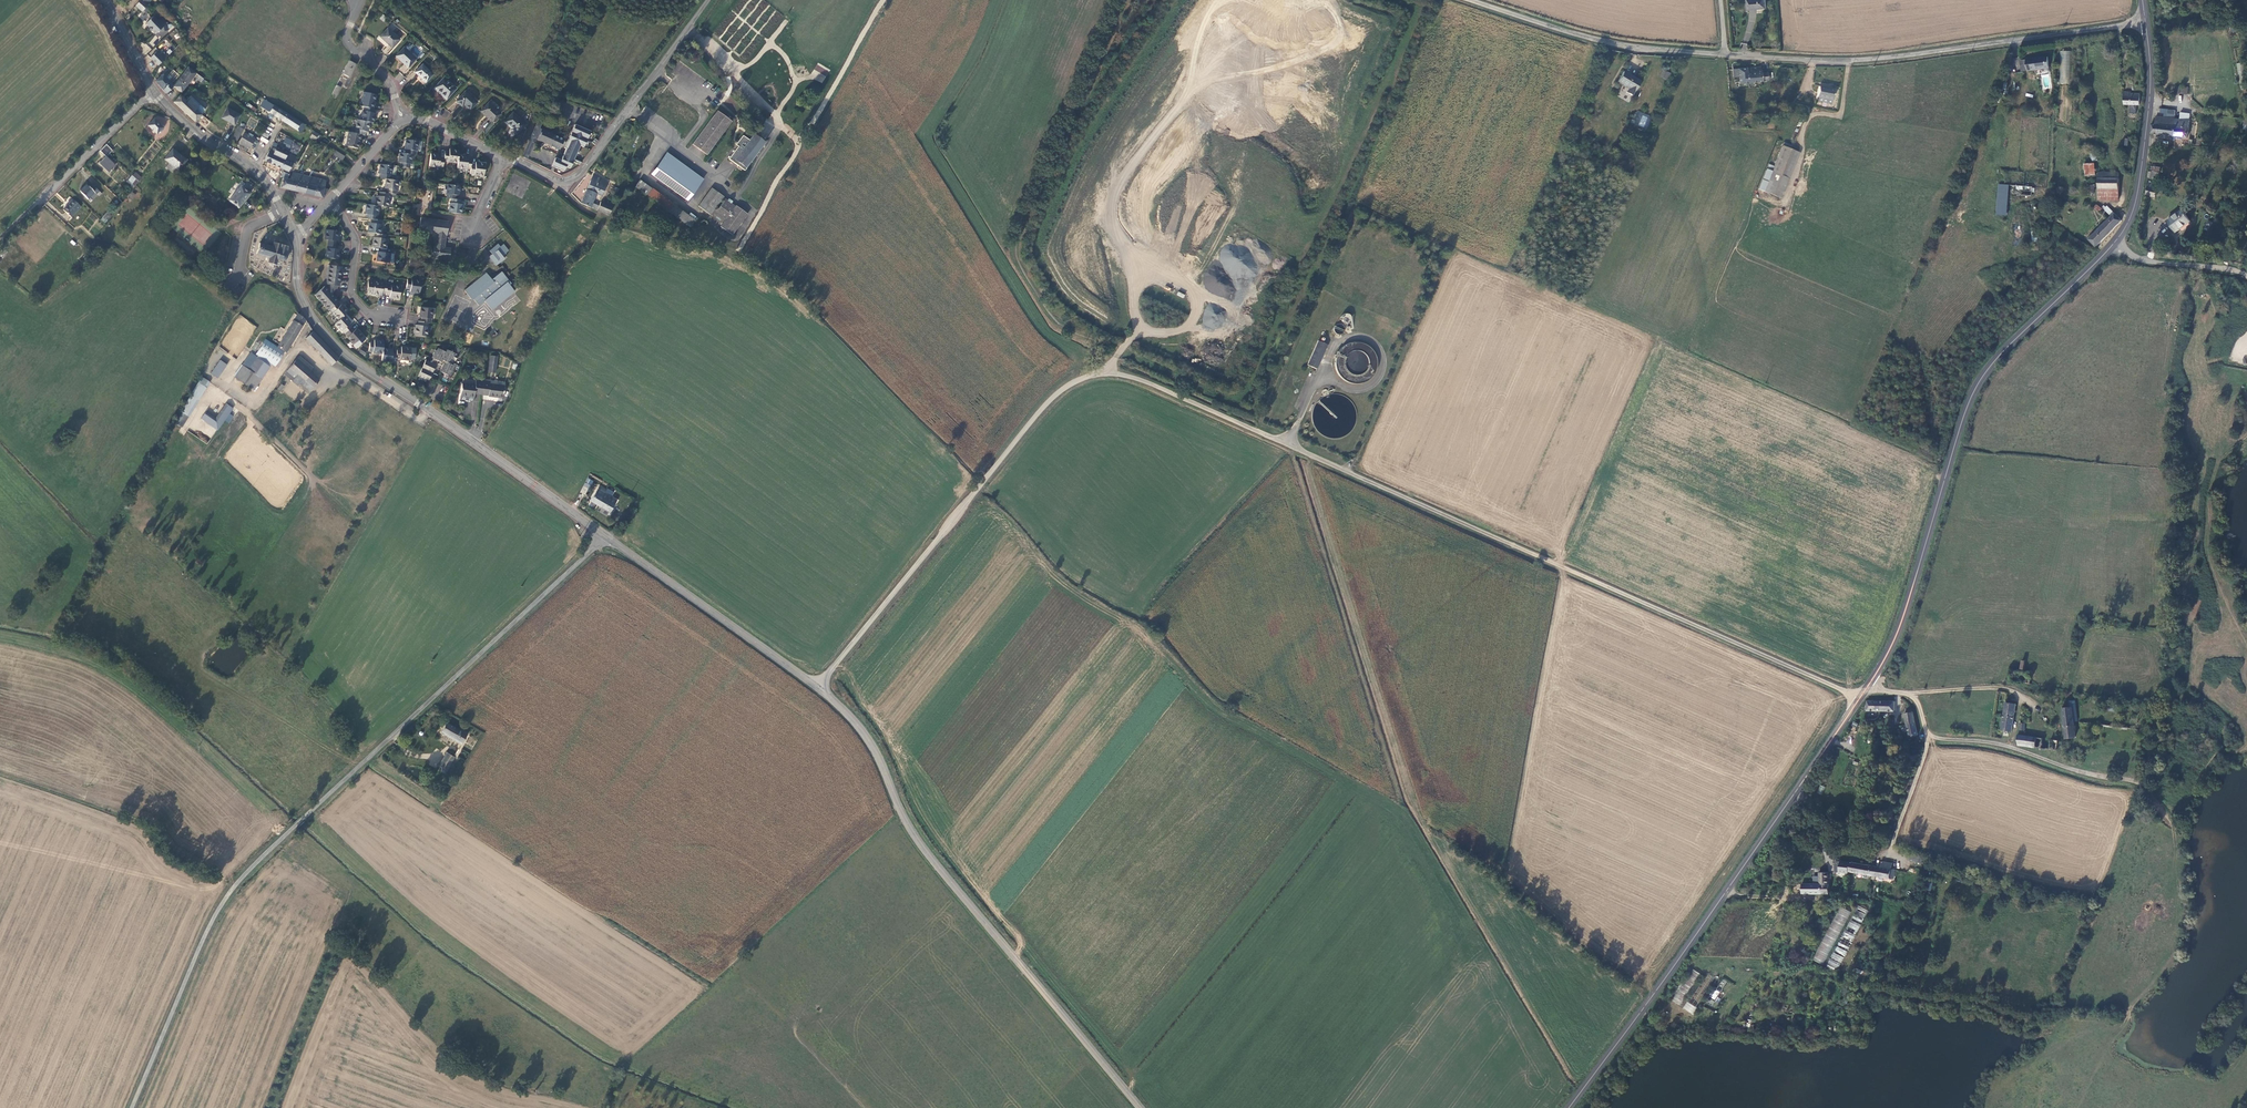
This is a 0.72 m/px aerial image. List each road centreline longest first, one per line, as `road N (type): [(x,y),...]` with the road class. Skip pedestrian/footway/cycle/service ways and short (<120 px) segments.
road 1 (unclassified): [(816,687),(1045,404),(1069,384),(1106,373),(1293,444),(1865,699)]
road 2 (unclassified): [(605,539),(233,888),(132,1107)]
road 3 (tertiary): [(1873,687),(1912,602),(1979,383),(2128,225),(2147,125),(2144,25)]
road 4 (tertiary): [(1142,1107),(917,839),(868,738),(816,687)]
road 5 (tertiary): [(1566,1107),(1865,699)]
road 6 (tertiary): [(605,539),(342,351),(302,298),(296,239)]
road 7 (unclassified): [(1723,55),(1856,63),(2144,25)]
road 8 (track): [(292,828),(150,703),(99,669),(0,637)]
road 9 (unclassified): [(1925,733),(2134,781),(2174,825)]
road 10 (unclassified): [(1471,0),(1579,36),(1723,55)]
road 11 (tertiary): [(816,687),(605,539)]
road 12 (residential): [(505,156),(557,179),(582,172),(682,36)]
road 13 (track): [(251,405),(299,346),(333,376),(341,370),(422,421),(428,410)]
road 14 (unclassified): [(153,91),(0,239)]
road 15 (tertiary): [(282,209),(254,170),(202,138),(153,91)]
road 16 (residential): [(331,198),(356,240),(354,299),(372,315),(400,318)]
road 17 (residential): [(360,1),(351,45),(387,83),(403,121)]
road 18 (track): [(2114,248),(2150,262),(2246,275)]

